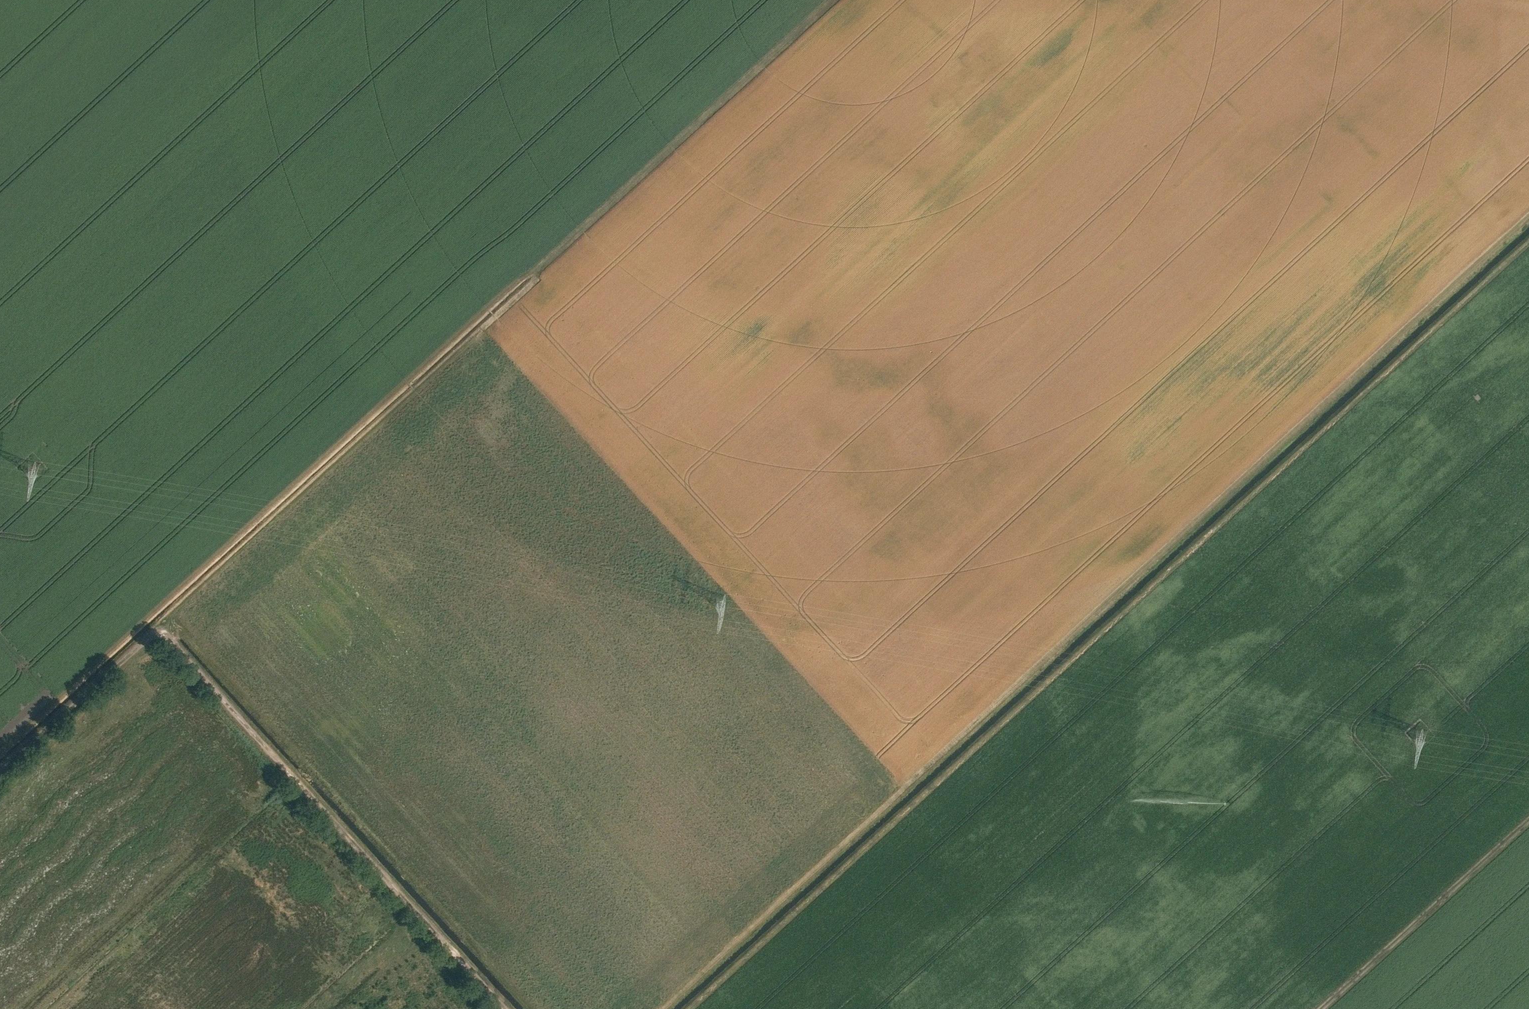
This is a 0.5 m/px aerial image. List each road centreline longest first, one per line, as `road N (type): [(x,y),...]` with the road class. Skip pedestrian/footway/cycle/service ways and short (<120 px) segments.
road 1 (track): [(0,771),(156,629),(505,1008)]
road 2 (track): [(1321,1008),(1528,820)]

